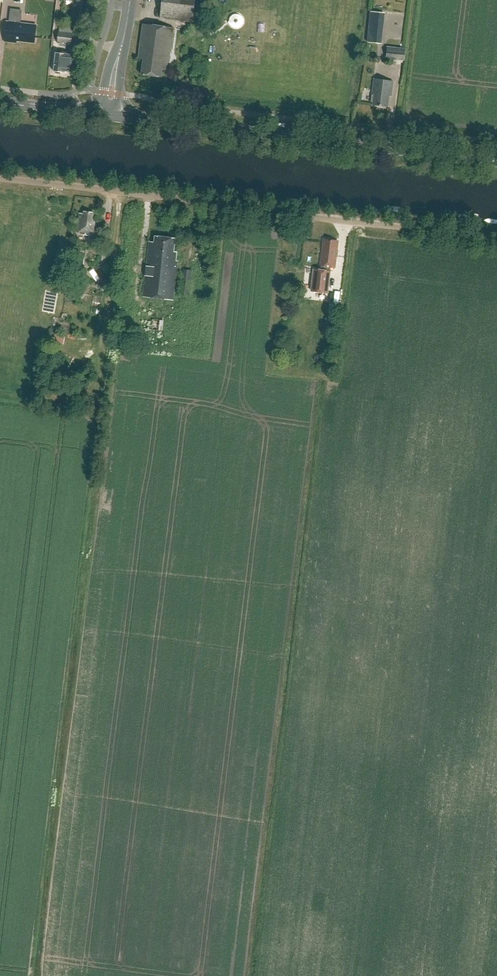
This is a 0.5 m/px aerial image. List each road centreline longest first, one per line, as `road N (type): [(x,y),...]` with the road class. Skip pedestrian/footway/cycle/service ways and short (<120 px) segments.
road 1 (unclassified): [(496,239),(0,179)]
road 2 (tertiary): [(496,161),(117,114)]

